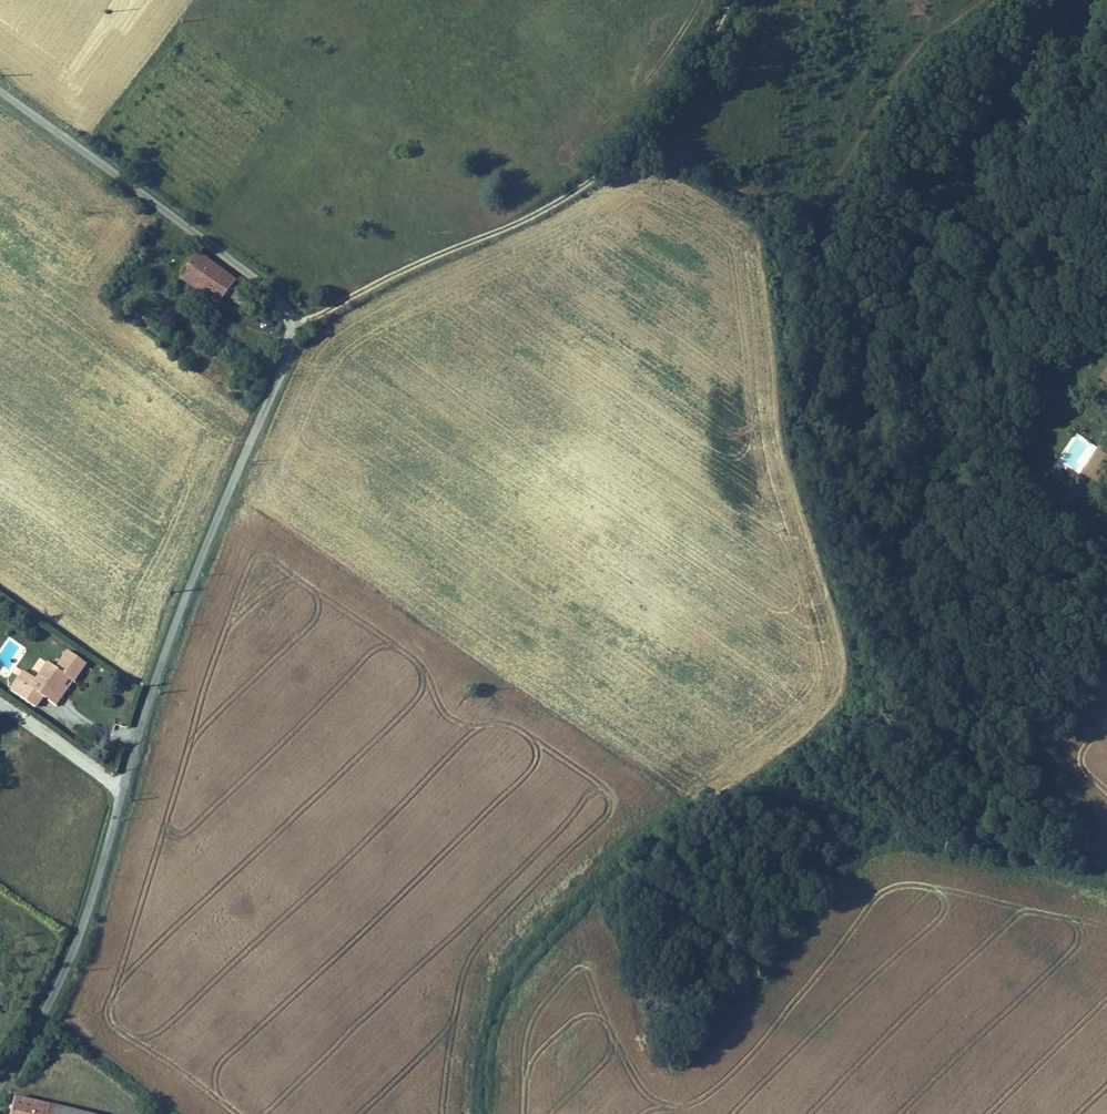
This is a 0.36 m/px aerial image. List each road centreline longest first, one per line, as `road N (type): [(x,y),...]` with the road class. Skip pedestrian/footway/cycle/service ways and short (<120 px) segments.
road 1 (tertiary): [(0,90),(277,297),(291,332),(152,689),(80,934),(0,1083)]
road 2 (track): [(291,332),(641,157),(710,74),(739,0)]

